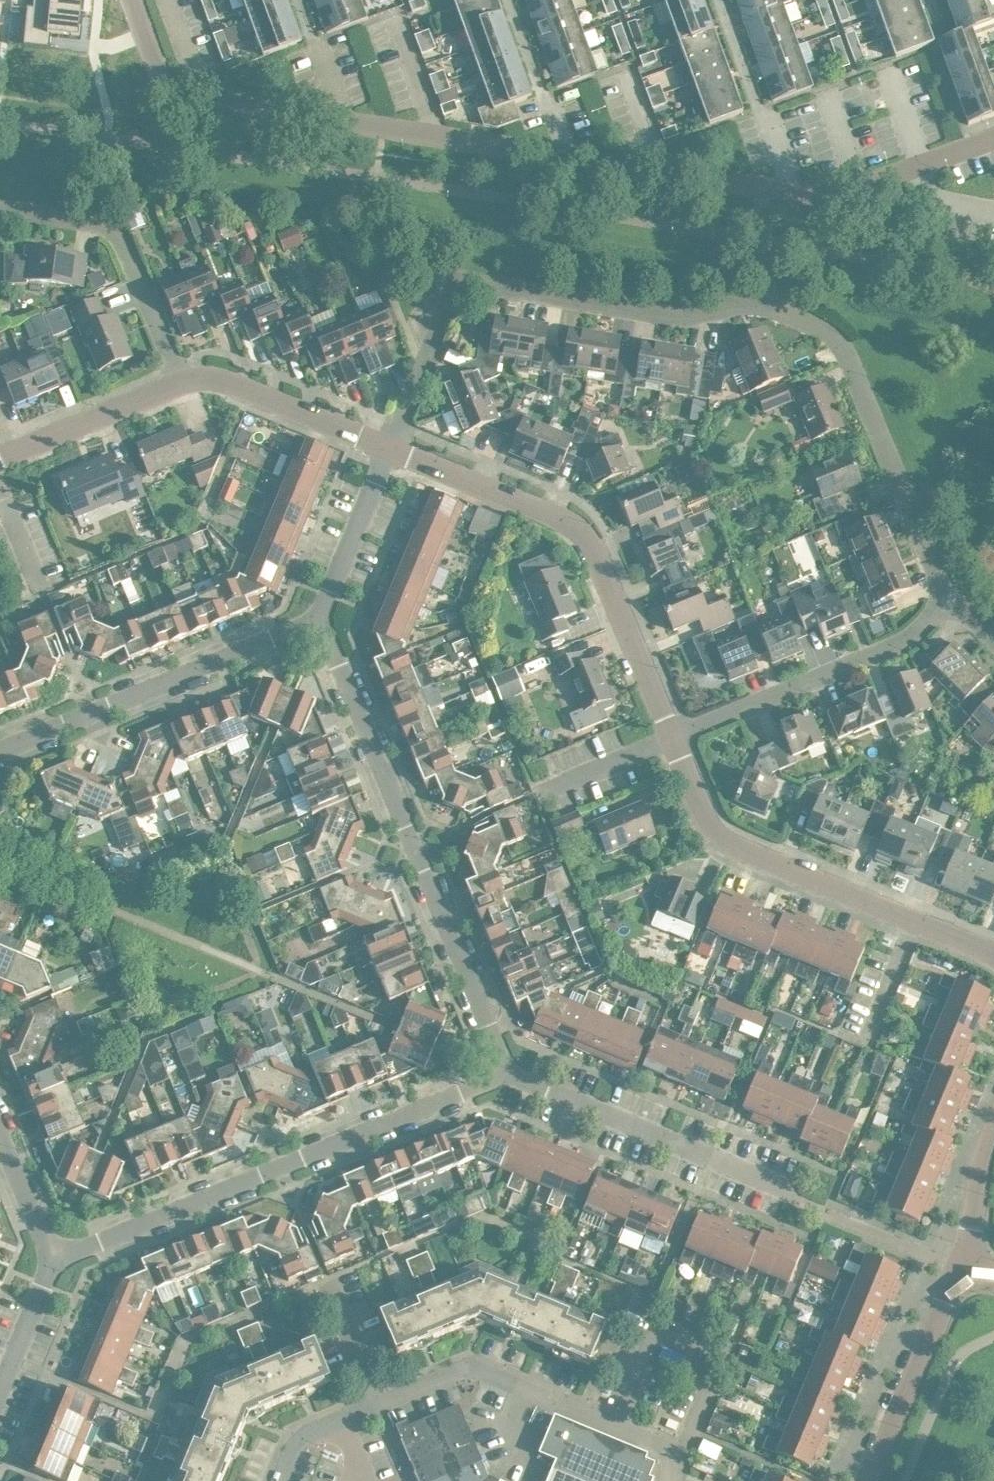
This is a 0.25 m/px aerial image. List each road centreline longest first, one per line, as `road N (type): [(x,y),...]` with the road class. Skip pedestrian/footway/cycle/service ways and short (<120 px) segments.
road 1 (residential): [(312,624),(498,1077)]
road 2 (residential): [(381,437),(454,281),(629,308),(769,312)]
road 3 (residential): [(498,1077),(54,1262)]
road 4 (residential): [(381,437),(512,481),(572,516),(594,538),(685,736)]
road 5 (residential): [(769,312),(832,332),(941,615)]
road 6 (residential): [(823,1209),(498,1077)]
road 7 (residential): [(0,748),(312,624)]
road 8 (residential): [(685,736),(731,851),(912,922)]
road 9 (residential): [(672,1478),(719,1355),(657,1332),(619,1428)]
road 10 (residential): [(941,615),(899,649),(685,736)]
road 11 (residential): [(0,209),(103,223),(121,244),(178,380)]
road 12 (residential): [(342,121),(191,97),(162,82),(131,0)]
road 13 (residential): [(619,1428),(465,1365),(387,1402)]
road 14 (residential): [(993,139),(834,195),(762,187)]
road 15 (residential): [(947,1258),(860,1480)]
road 16 (residential): [(570,155),(342,121)]
road 17 (residential): [(178,380),(381,437)]
road 18 (residential): [(312,624),(381,437)]
road 19 (residential): [(0,467),(178,380)]
road 20 (residential): [(762,187),(570,155)]
road 21 (residential): [(993,1105),(947,1258)]
road 22 (residential): [(543,788),(685,736)]
road 23 (residential): [(0,1396),(54,1262)]
road 24 (residential): [(331,1275),(387,1402)]
road 25 (residential): [(54,1262),(0,1135)]
road 26 (residential): [(912,922),(863,1041)]
road 27 (residential): [(769,312),(762,187)]
road 28 (residential): [(763,114),(723,0)]

